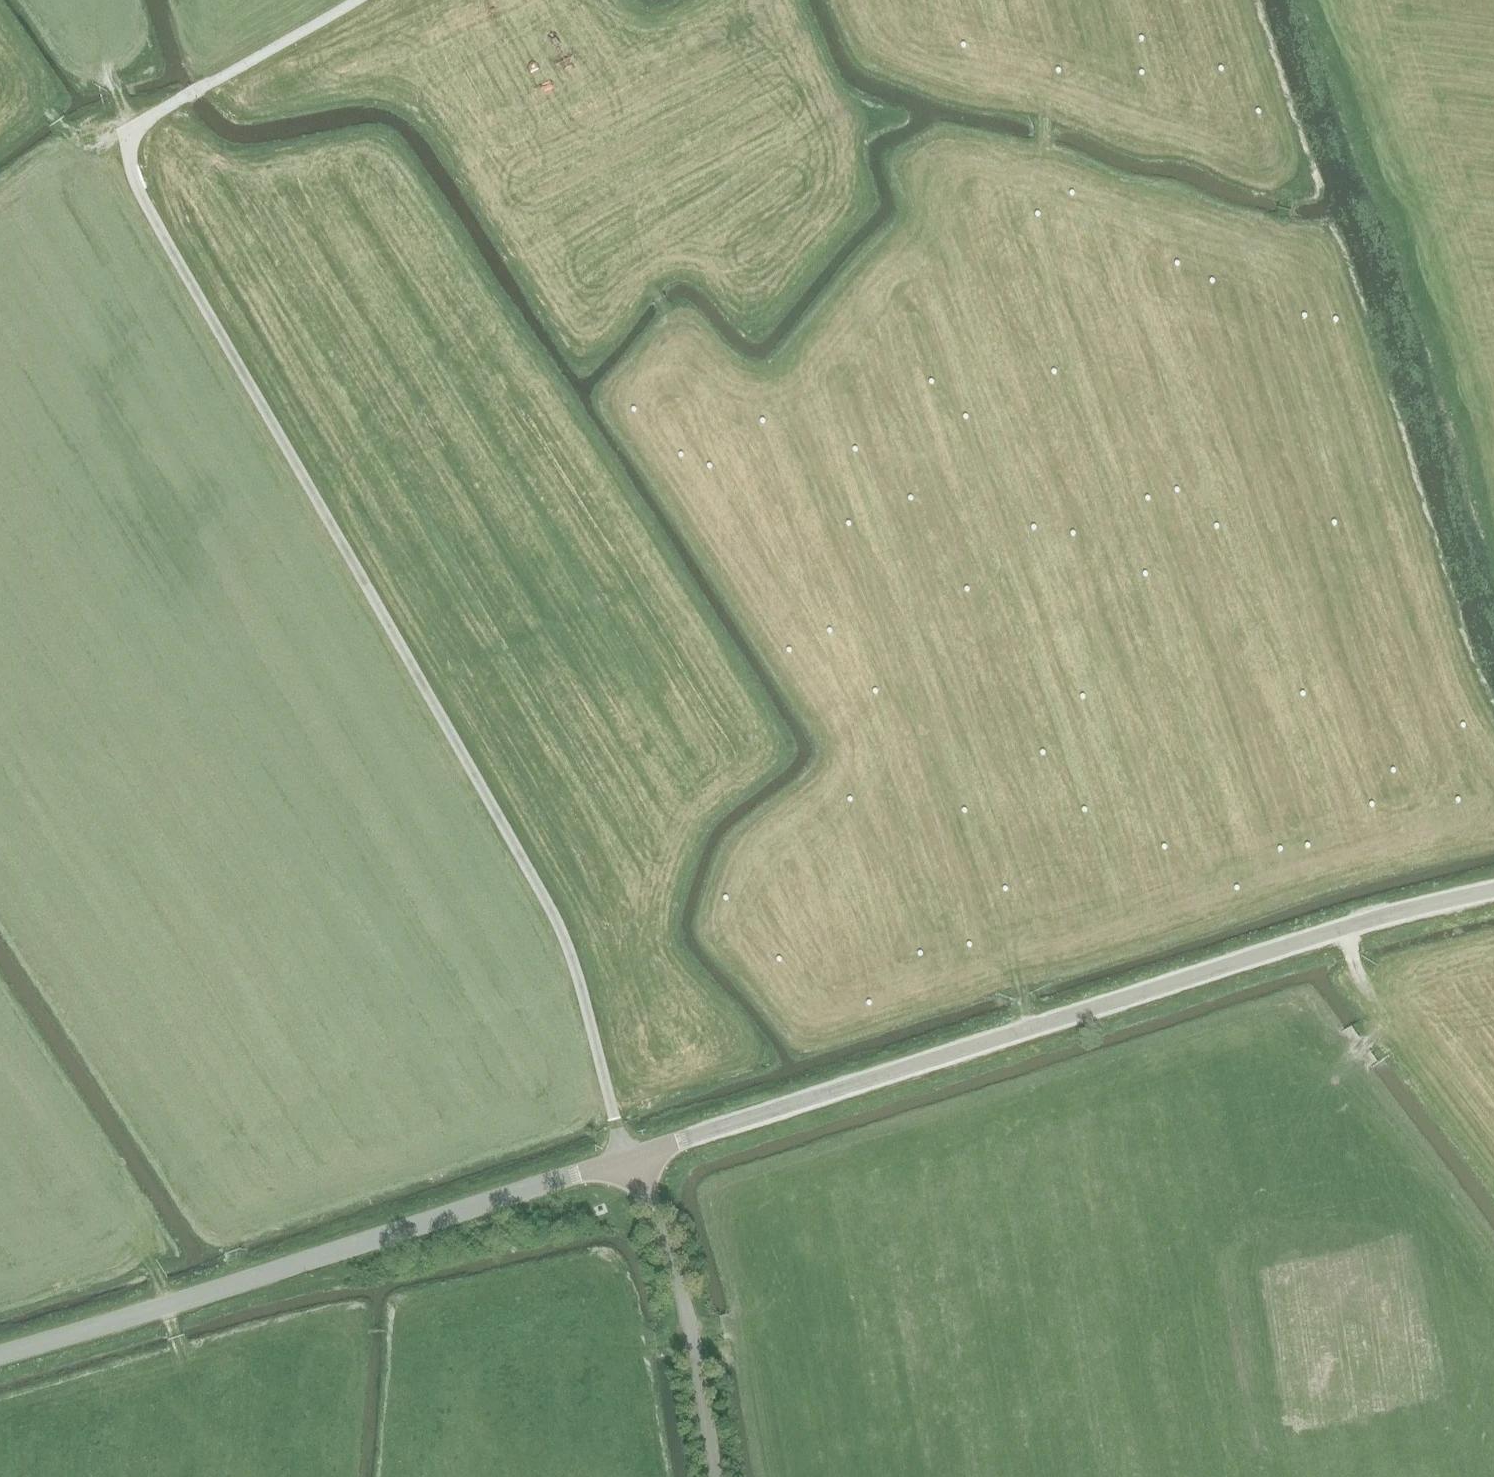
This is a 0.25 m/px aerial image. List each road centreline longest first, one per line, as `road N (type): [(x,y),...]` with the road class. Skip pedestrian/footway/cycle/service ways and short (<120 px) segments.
road 1 (unclassified): [(629,1158),(570,942),(140,197),(135,128),(355,0)]
road 2 (tertiary): [(629,1158),(1240,969),(1346,926),(1493,896)]
road 3 (tertiary): [(0,1352),(629,1158)]
road 4 (unclassified): [(717,1476),(680,1286),(629,1158)]
road 5 (track): [(1343,1059),(1388,1031),(1493,1160)]

